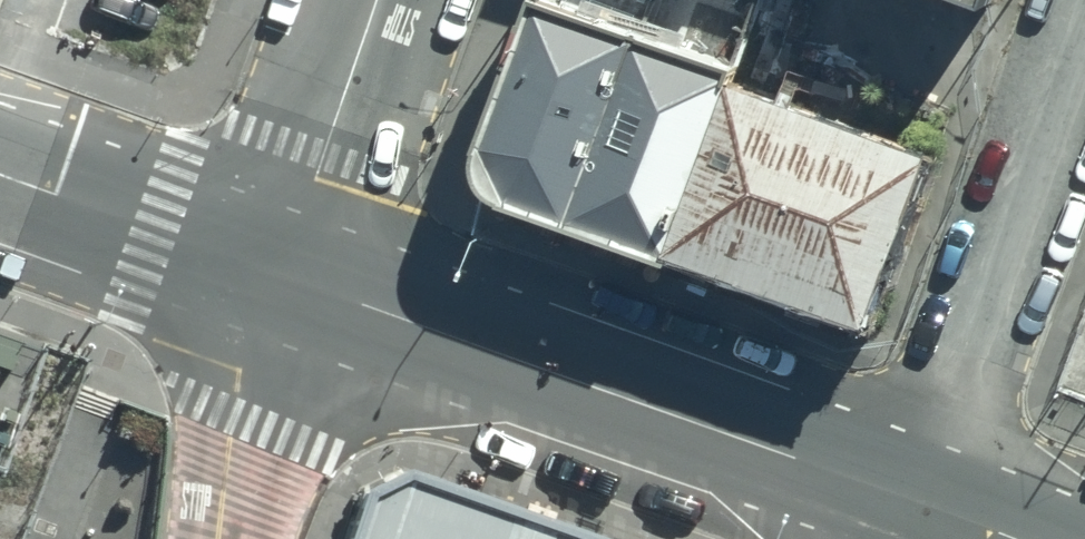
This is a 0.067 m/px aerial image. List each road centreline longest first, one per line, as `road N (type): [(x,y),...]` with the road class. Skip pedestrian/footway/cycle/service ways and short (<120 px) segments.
road 1 (secondary): [(895,496),(286,272)]
road 2 (unclassified): [(895,496),(954,407),(1084,50)]
road 3 (secondary): [(0,172),(286,272)]
road 4 (secondary): [(380,0),(286,272)]
road 5 (unclassified): [(286,272),(231,442),(219,538)]
road 6 (secondary): [(1014,538),(895,496)]

